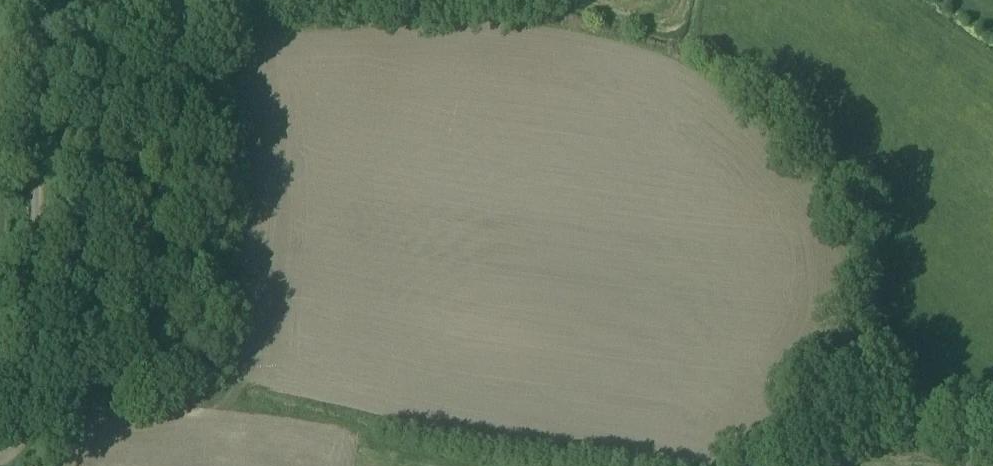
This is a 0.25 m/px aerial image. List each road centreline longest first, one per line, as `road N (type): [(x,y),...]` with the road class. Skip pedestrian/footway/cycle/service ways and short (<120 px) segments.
road 1 (track): [(0,459),(23,440),(36,411),(38,0)]

